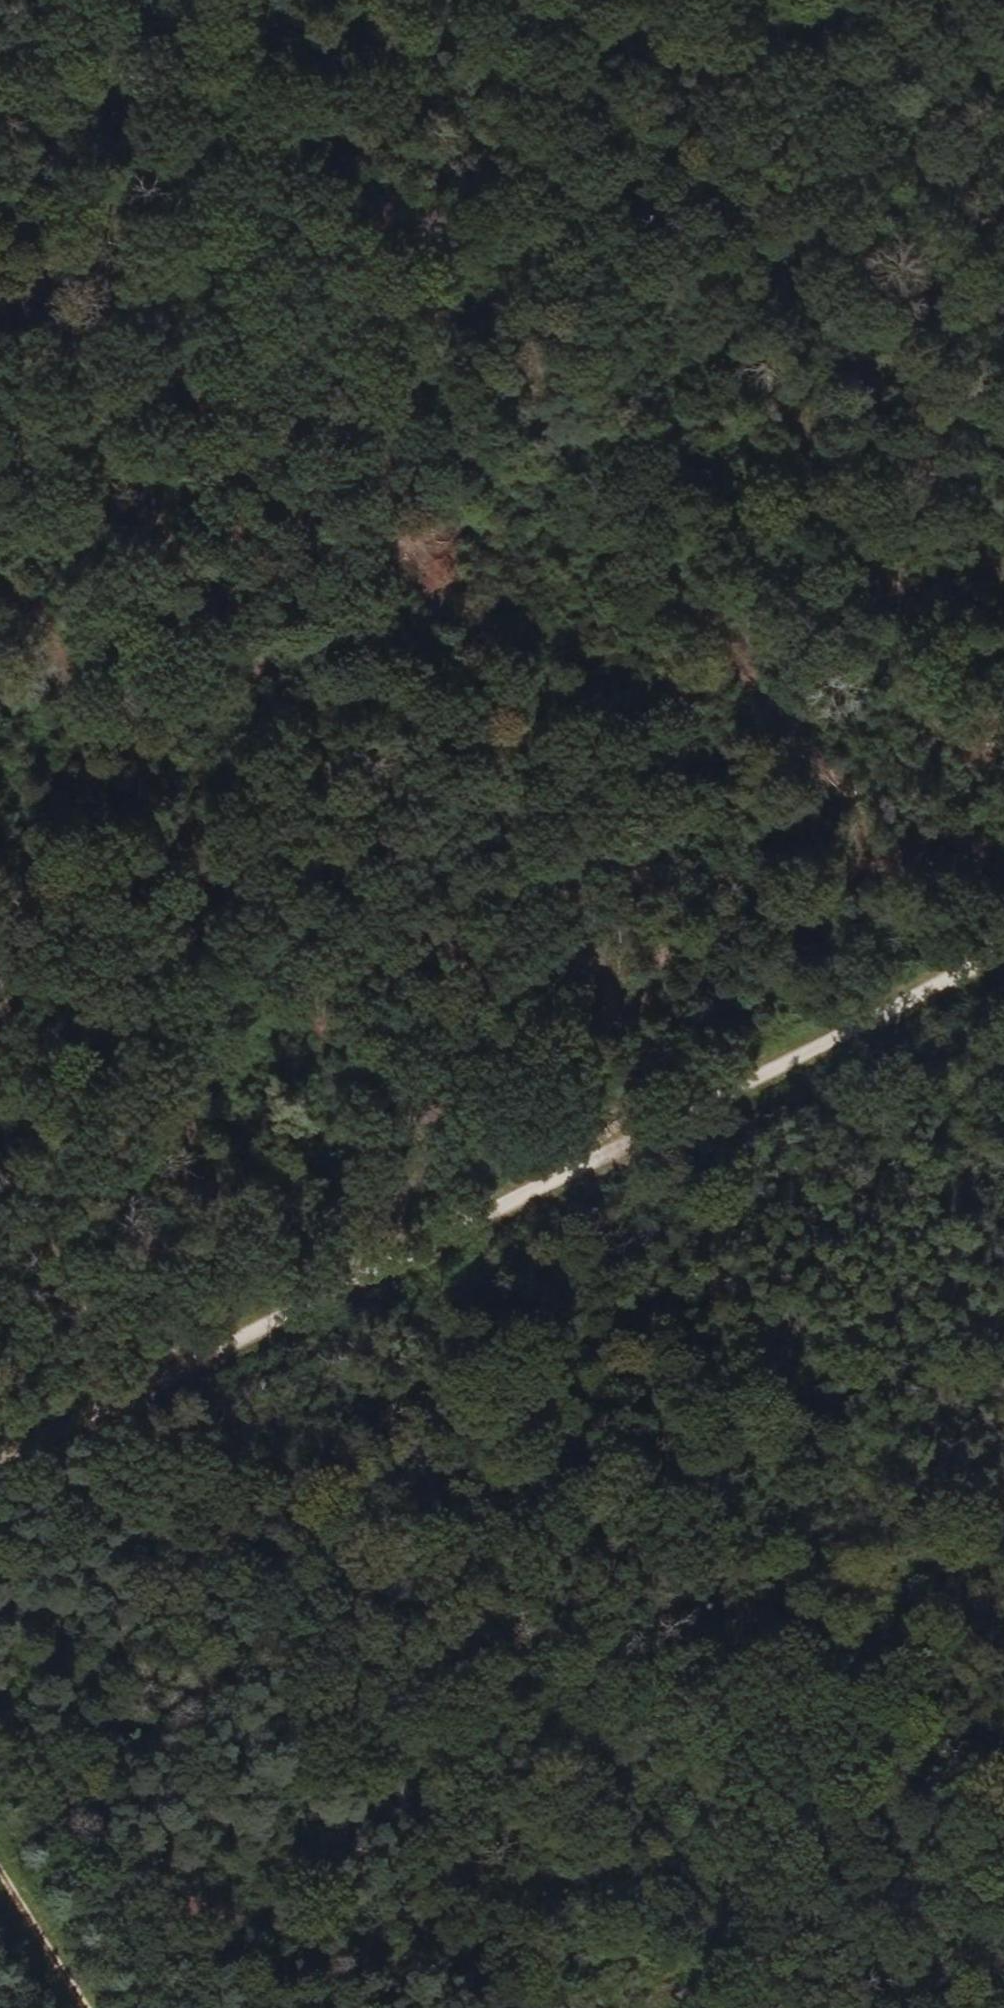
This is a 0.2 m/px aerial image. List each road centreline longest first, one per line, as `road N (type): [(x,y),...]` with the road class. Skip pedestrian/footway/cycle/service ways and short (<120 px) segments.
road 1 (track): [(1003,955),(0,1468)]
road 2 (track): [(66,2007),(0,1902)]

